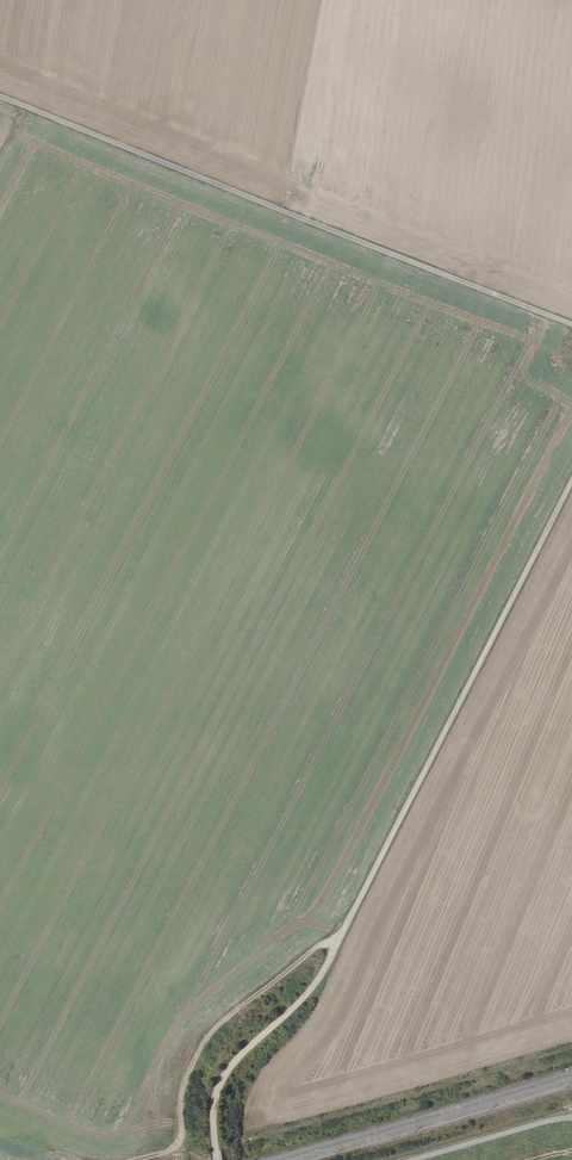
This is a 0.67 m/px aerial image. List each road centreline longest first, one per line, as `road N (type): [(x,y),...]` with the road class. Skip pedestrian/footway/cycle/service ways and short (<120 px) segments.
road 1 (track): [(571,482),(326,966),(302,1000),(223,1075),(213,1118),(216,1159)]
road 2 (track): [(571,323),(0,96)]
road 3 (track): [(129,1159),(177,1144),(185,1087),(221,1024),(321,945),(337,943)]
road 4 (track): [(407,1159),(571,1116)]

